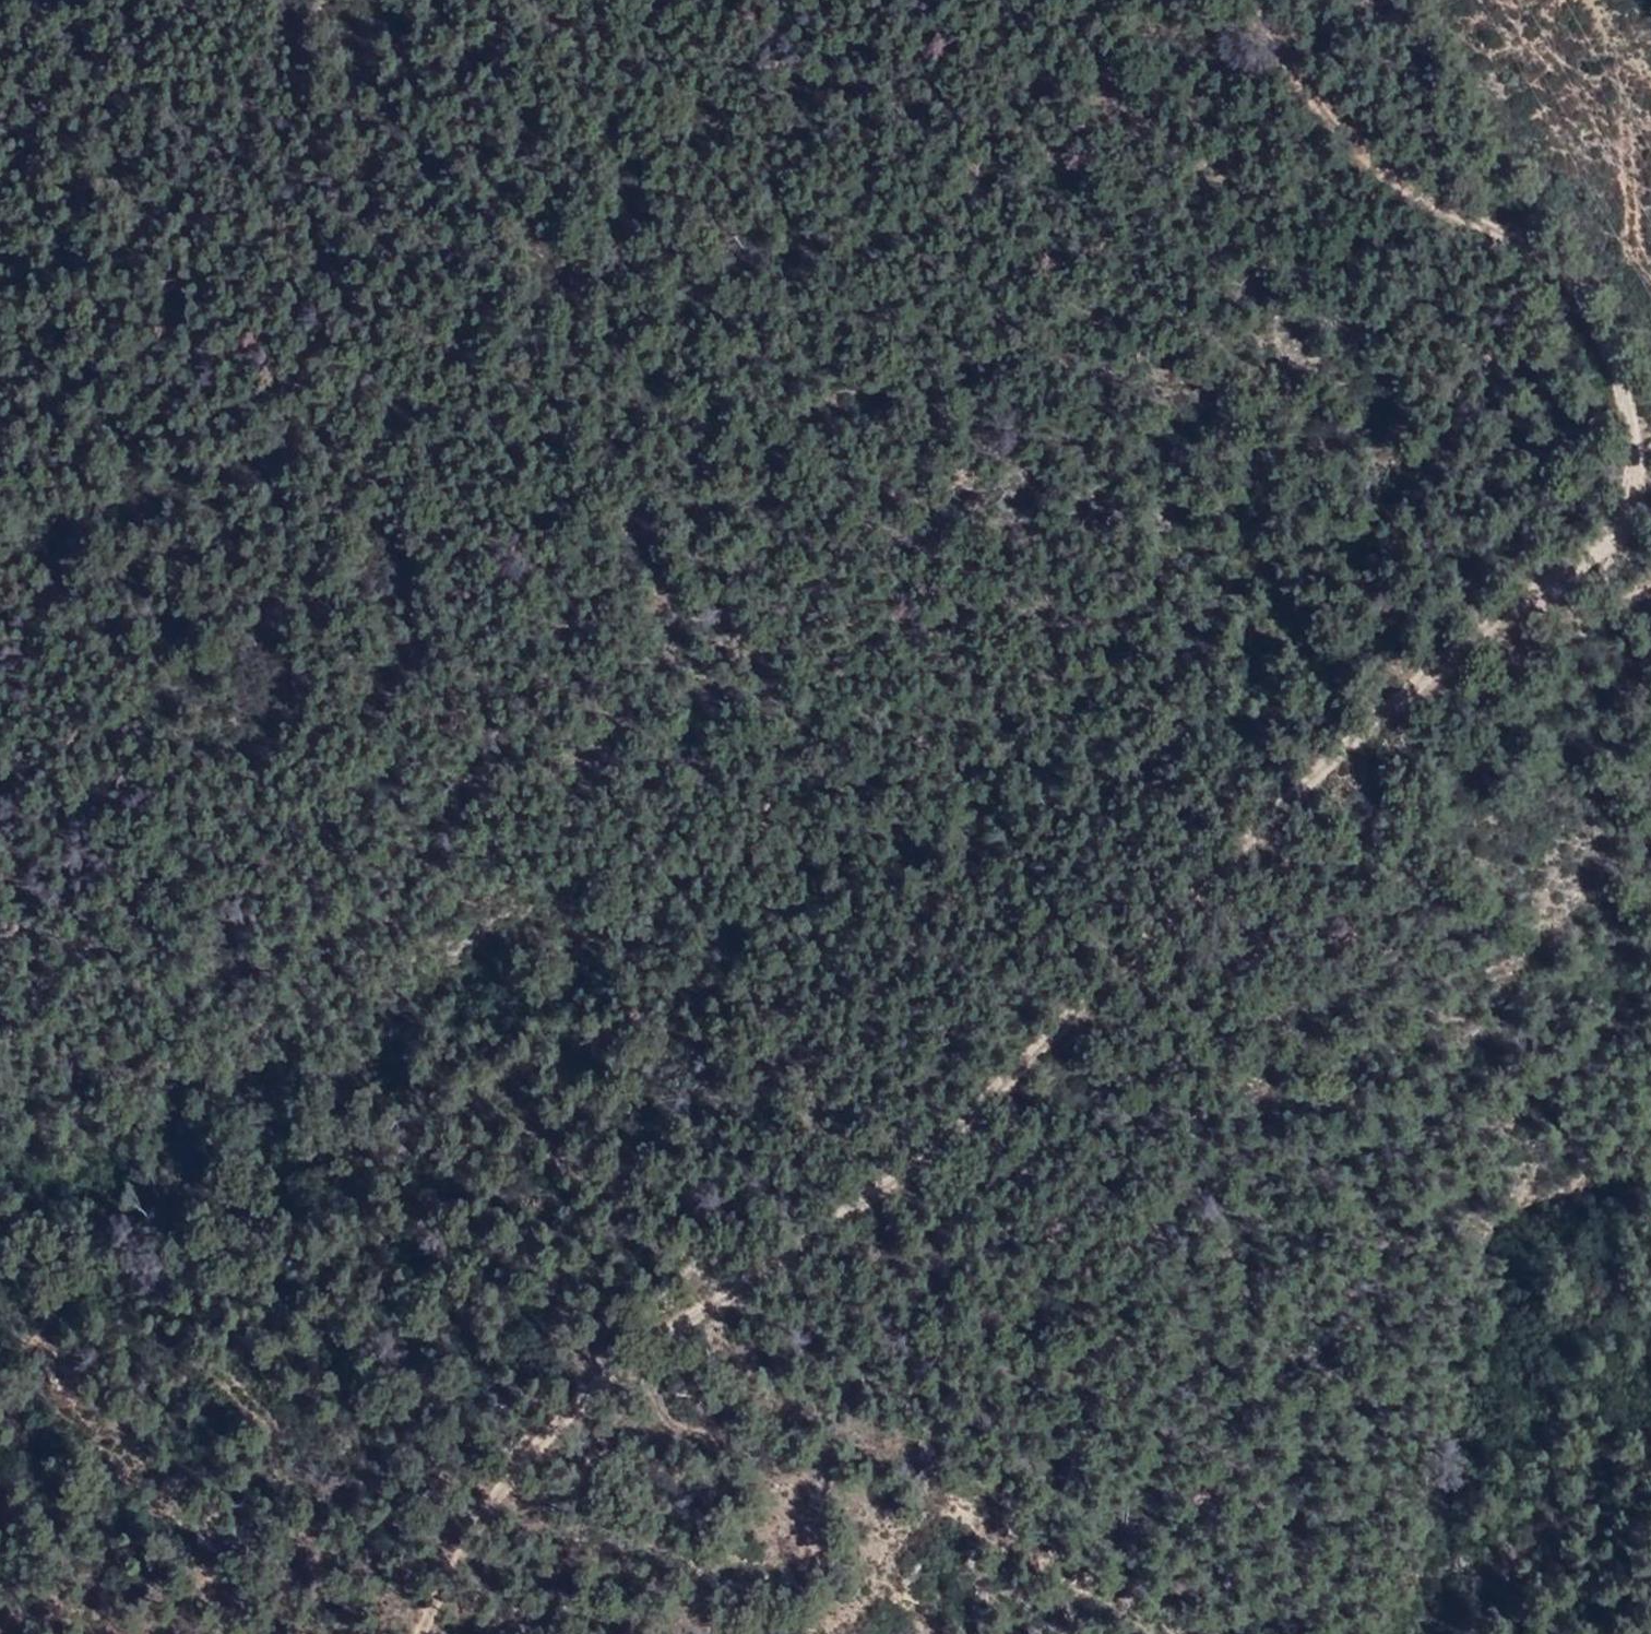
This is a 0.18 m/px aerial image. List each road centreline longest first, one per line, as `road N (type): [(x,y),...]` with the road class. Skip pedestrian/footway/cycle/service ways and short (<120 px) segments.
road 1 (track): [(1455,658),(1369,725),(1261,828),(1176,936),(1055,1023),(892,1179),(666,1341),(498,1492),(412,1633)]
road 2 (track): [(1259,0),(1332,103),(1434,211),(1549,243),(1626,440),(1623,509),(1571,565),(1455,658)]
road 3 (track): [(1650,585),(1455,658)]

